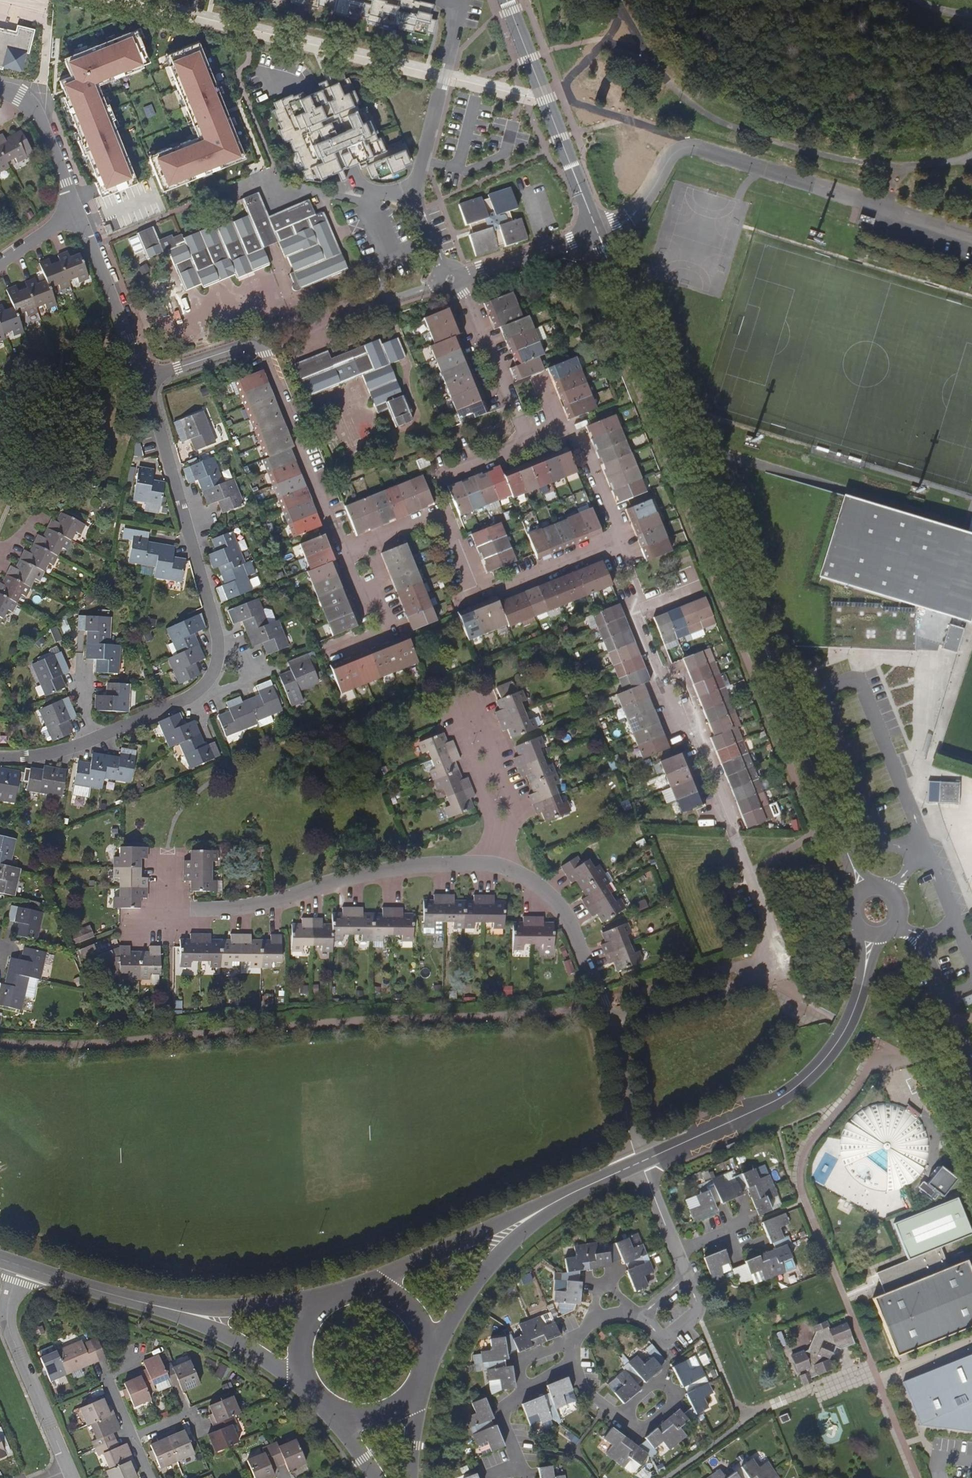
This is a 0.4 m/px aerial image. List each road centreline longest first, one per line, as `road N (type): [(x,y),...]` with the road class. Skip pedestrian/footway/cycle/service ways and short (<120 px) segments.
road 1 (tertiary): [(862,891),(596,233)]
road 2 (residential): [(613,1021),(779,970),(696,740),(637,613)]
road 3 (residential): [(92,739),(194,693),(218,655),(146,380)]
road 4 (residential): [(355,548),(336,527),(260,342),(146,380)]
road 5 (tertiary): [(639,1163),(775,1101),(814,1071),(852,1016),(871,936)]
road 6 (residential): [(492,865),(387,870),(243,908),(164,907)]
road 7 (residential): [(355,548),(433,516),(447,522),(471,583),(496,587),(619,539)]
road 8 (tertiary): [(596,233),(507,0)]
road 9 (tertiary): [(574,1193),(349,1288)]
road 10 (tertiary): [(425,1362),(474,1283),(574,1193)]
road 11 (residential): [(22,1265),(7,1322),(67,1470)]
road 12 (residential): [(146,380),(76,209)]
road 13 (residential): [(597,992),(561,909),(525,879),(492,865)]
road 14 (unclassified): [(22,1265),(184,1310)]
road 15 (residential): [(459,290),(527,442)]
road 16 (residential): [(527,442),(560,430),(576,434),(619,539)]
road 17 (residential): [(492,865),(503,813),(465,711)]
road 18 (residential): [(336,652),(398,626),(372,560),(355,548)]
road 19 (residential): [(184,1310),(316,1391)]
road 20 (residential): [(328,1297),(184,1310)]
road 21 (residential): [(613,1021),(639,1163)]
road 22 (residential): [(463,276),(596,233)]
road 23 (residential): [(521,1469),(507,1430),(510,1410),(518,1395),(570,1363)]
road 24 (residential): [(624,1418),(636,1429),(648,1426),(673,1402),(671,1387),(650,1386),(629,1410)]
road 25 (residential): [(76,209),(39,117),(22,100)]
road 26 (tertiary): [(425,1362),(412,1309),(388,1292),(349,1288)]

